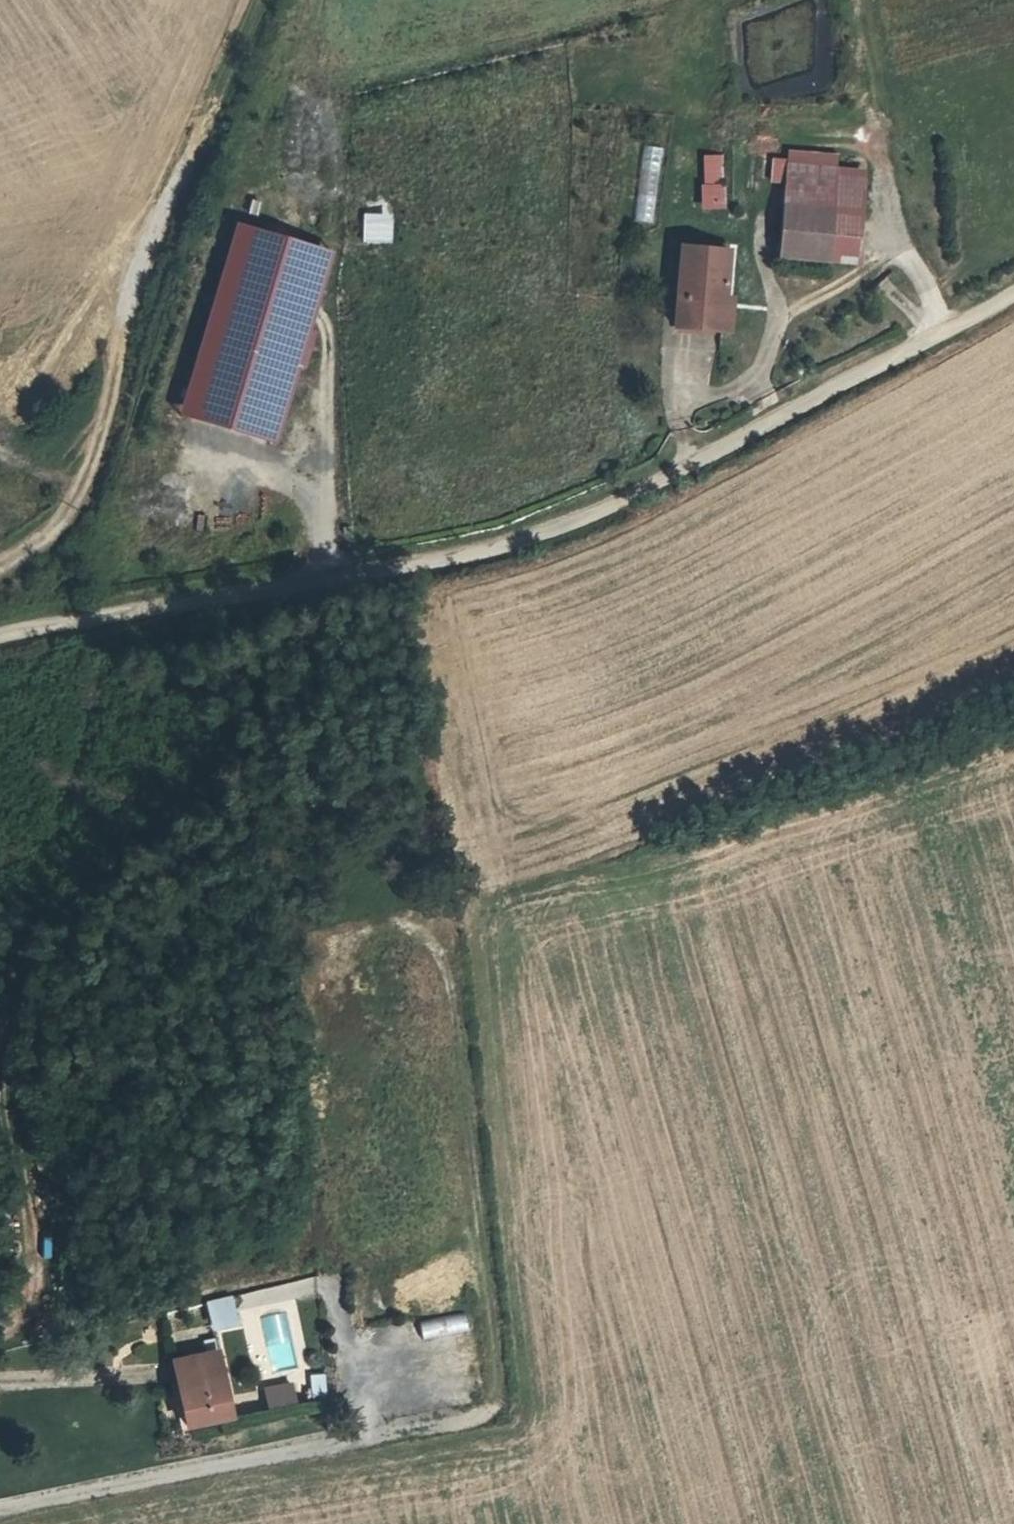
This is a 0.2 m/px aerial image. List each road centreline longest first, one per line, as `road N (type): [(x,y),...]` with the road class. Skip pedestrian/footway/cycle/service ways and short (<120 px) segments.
road 1 (unclassified): [(1013,303),(612,519),(434,577),(90,626),(0,652)]
road 2 (track): [(0,428),(138,250),(264,0)]

